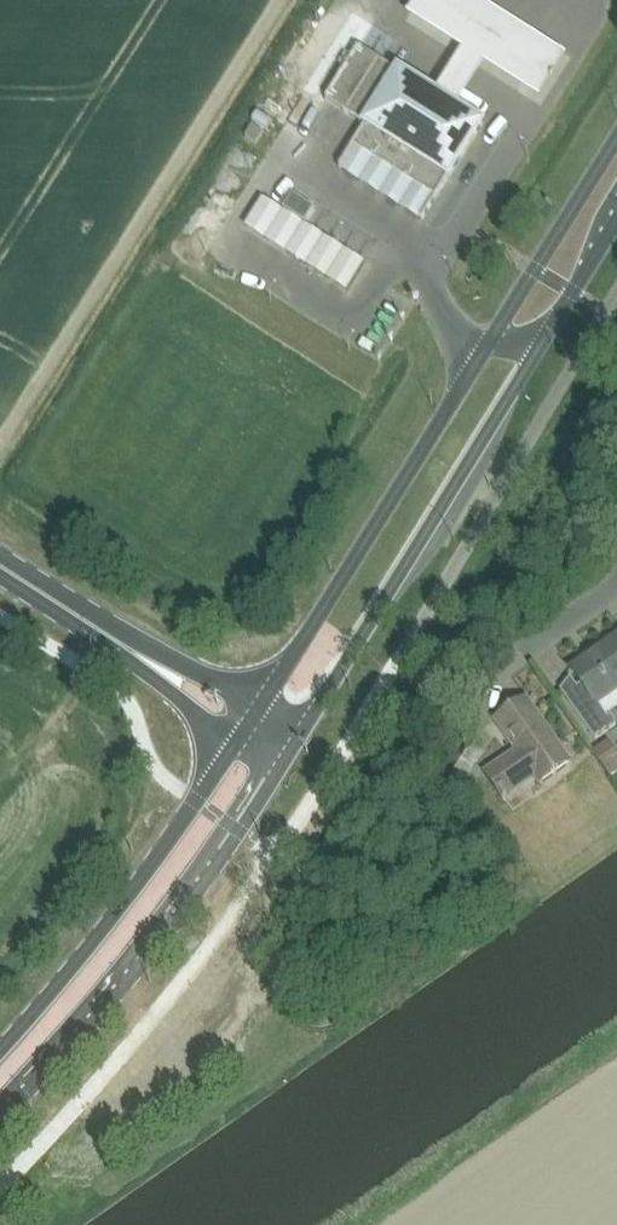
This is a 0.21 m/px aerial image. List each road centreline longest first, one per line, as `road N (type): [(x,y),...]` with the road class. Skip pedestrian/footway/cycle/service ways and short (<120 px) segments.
road 1 (secondary): [(616,136),(261,706)]
road 2 (secondary): [(290,751),(616,219)]
road 3 (primary): [(0,1116),(141,963),(290,751)]
road 4 (primary): [(236,742),(133,890),(0,1049)]
road 5 (residential): [(482,703),(510,663),(616,585)]
road 6 (primary): [(131,651),(0,566)]
road 7 (primary): [(261,706),(153,650),(131,651)]
road 8 (primary): [(131,651),(139,668),(236,742)]

